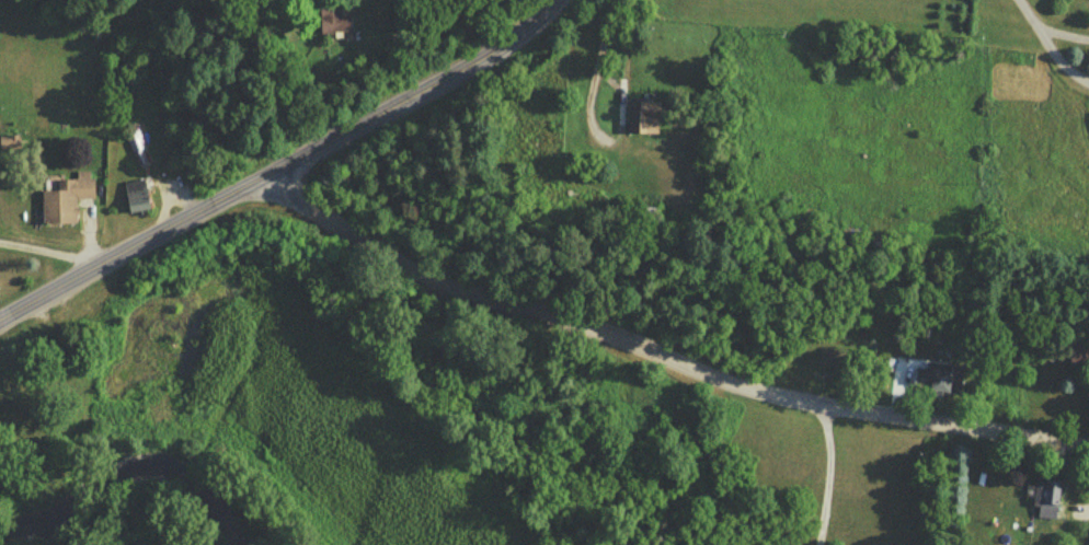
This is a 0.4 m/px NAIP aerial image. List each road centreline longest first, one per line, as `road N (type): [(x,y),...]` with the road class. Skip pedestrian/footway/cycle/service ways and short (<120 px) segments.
road 1 (residential): [(1088,446),(740,385),(620,331),(472,297),(390,258),(273,170)]
road 2 (tertiary): [(0,317),(496,51),(555,0)]

